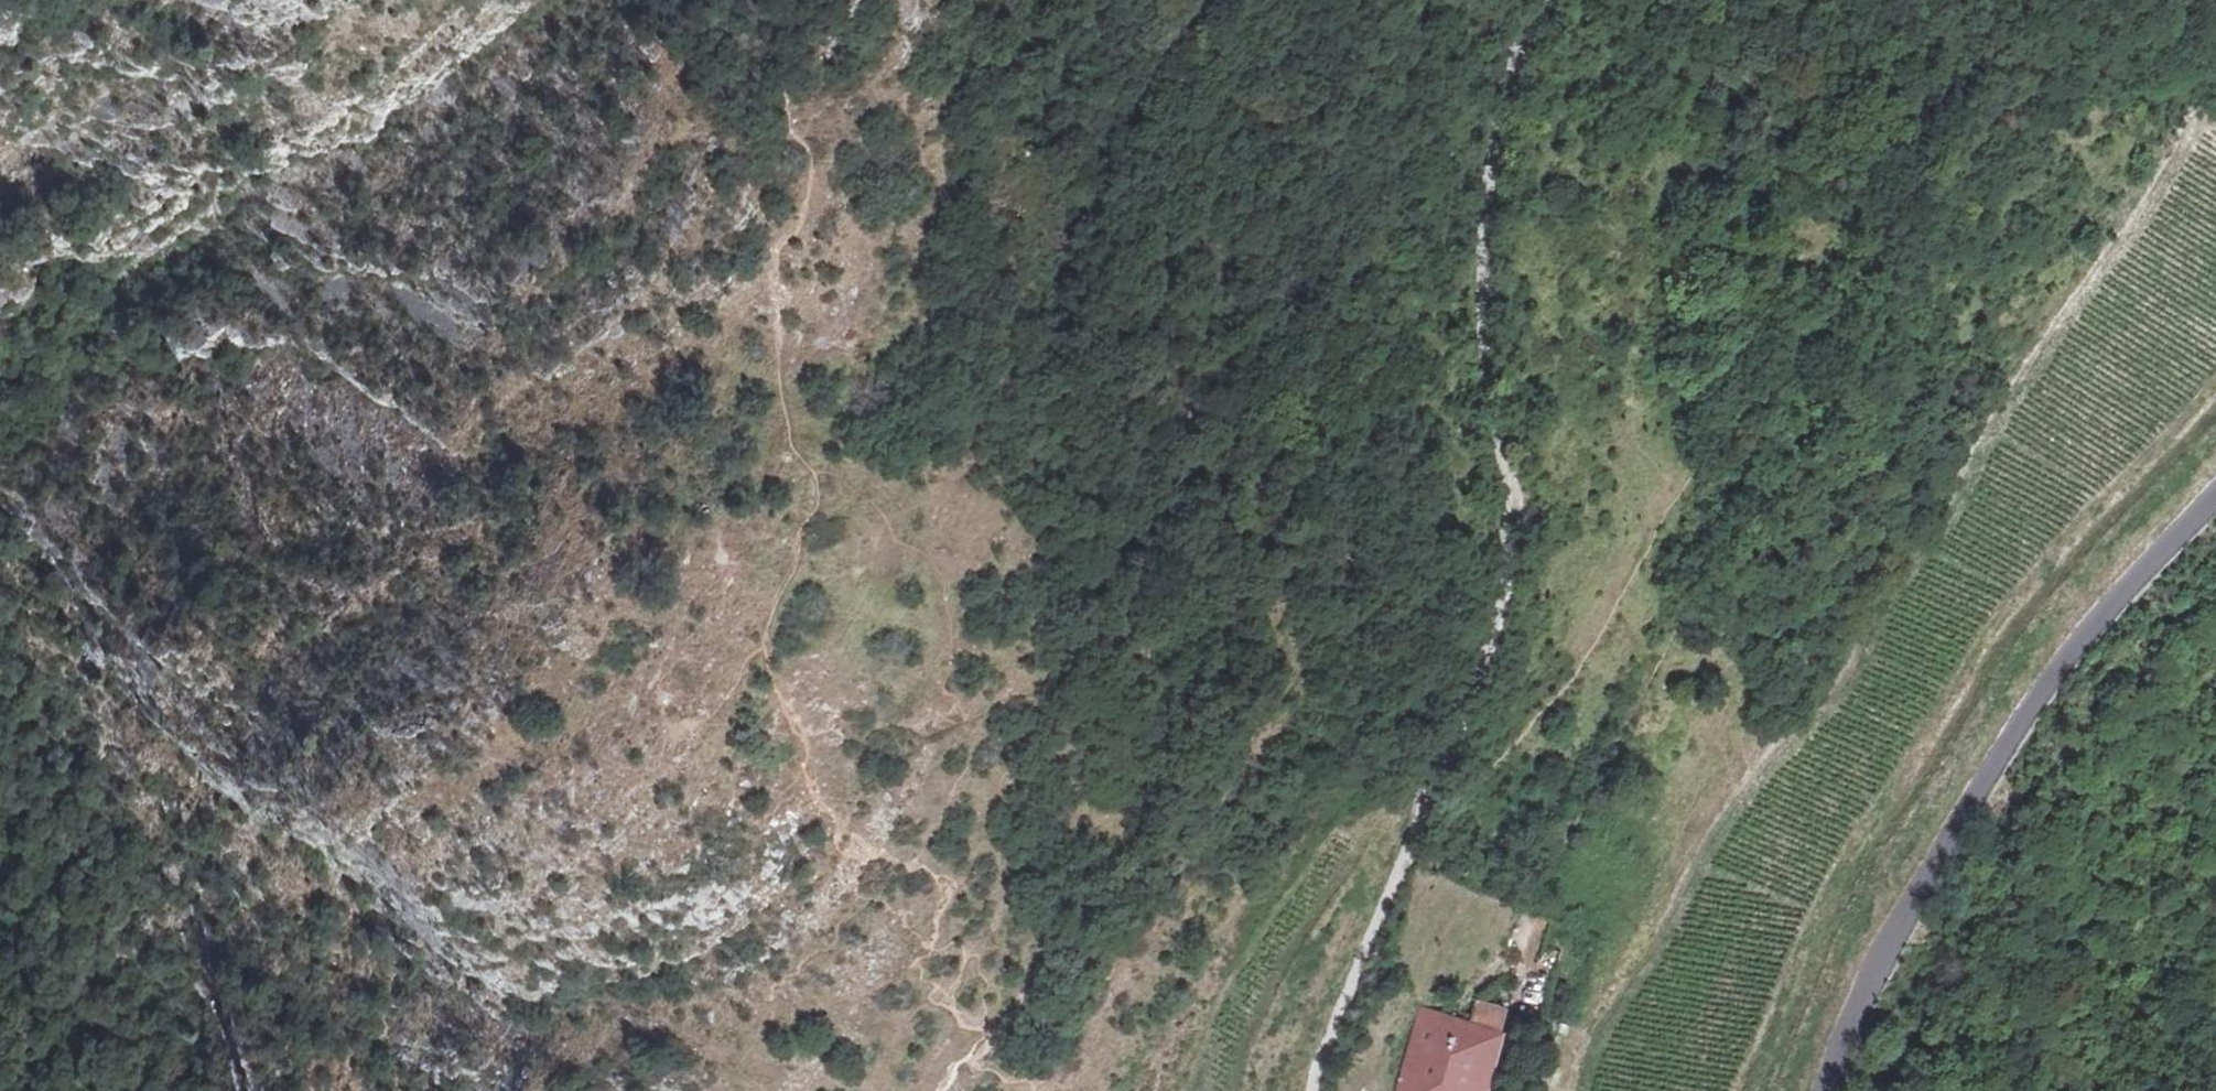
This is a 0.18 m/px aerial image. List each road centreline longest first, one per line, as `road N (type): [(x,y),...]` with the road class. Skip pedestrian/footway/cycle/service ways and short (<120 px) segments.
road 1 (track): [(1311,1090),(1477,685),(1502,598),(1511,502),(1484,325),(1489,218),(1509,74),(1539,0)]
road 2 (unclassified): [(2215,495),(2010,737),(1881,959),(1826,1090)]

